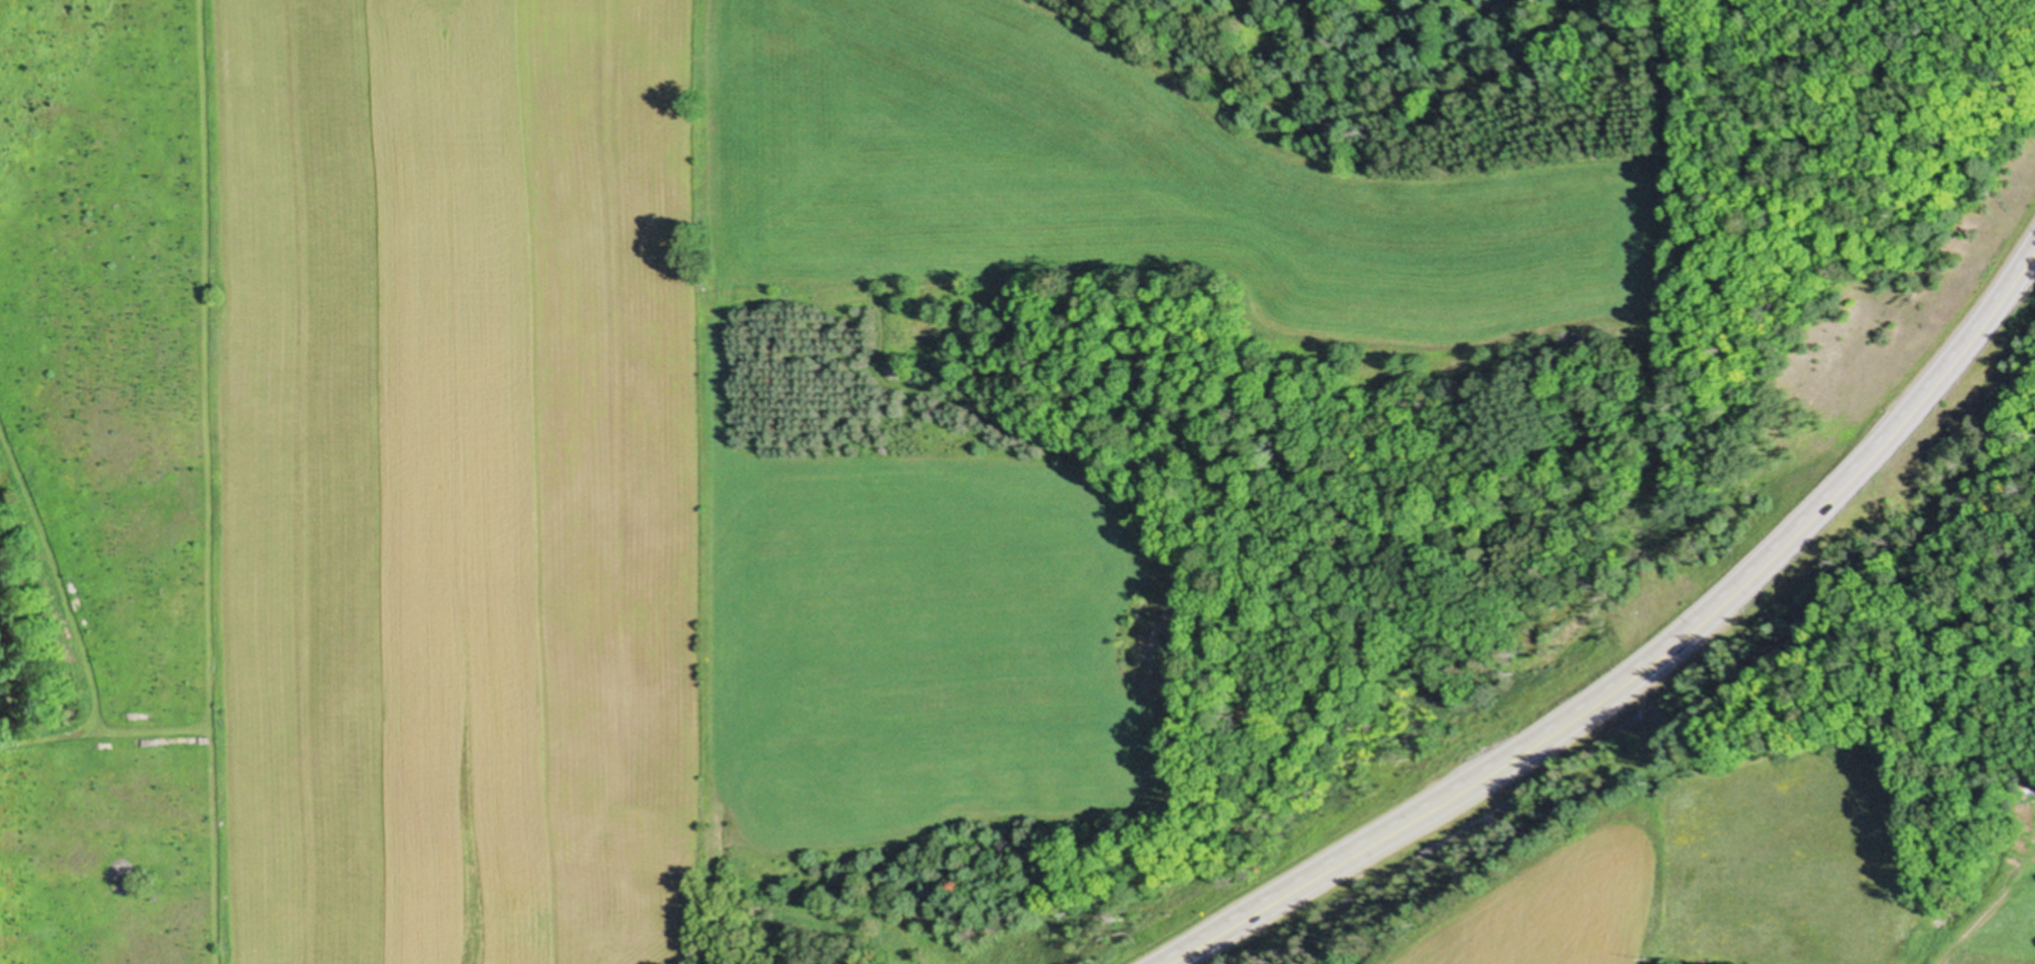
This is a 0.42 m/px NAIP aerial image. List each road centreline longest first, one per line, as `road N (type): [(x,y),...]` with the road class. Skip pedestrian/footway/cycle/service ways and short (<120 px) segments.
road 1 (primary): [(1176,963),(1516,765),(1662,660),(1776,564),(1874,463),(1964,357),(2034,251)]

